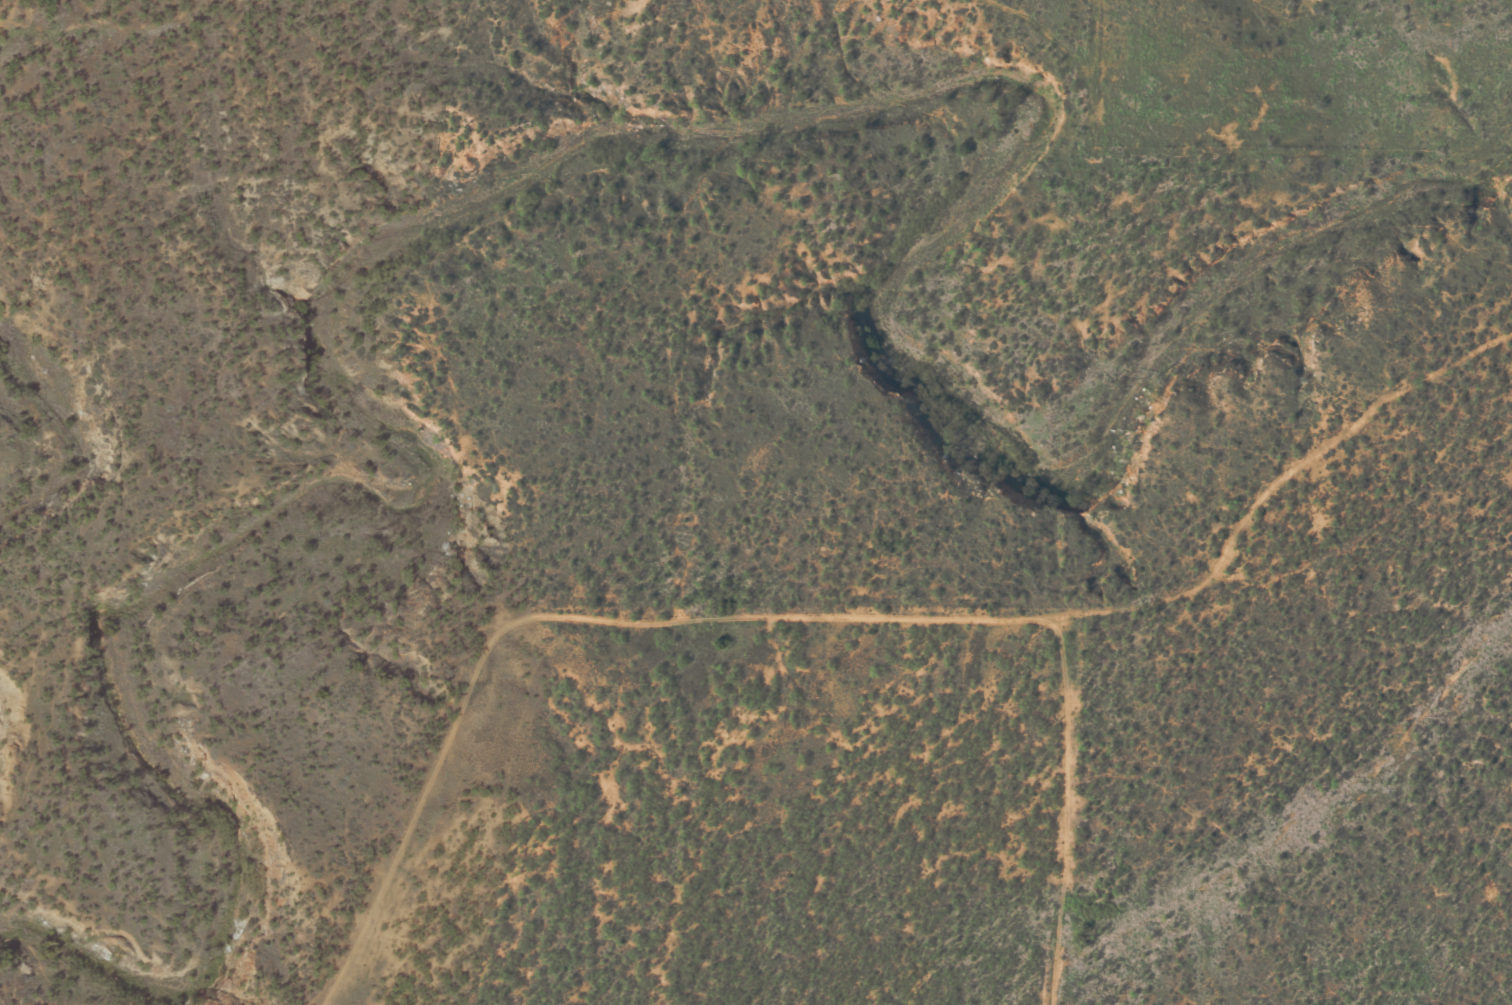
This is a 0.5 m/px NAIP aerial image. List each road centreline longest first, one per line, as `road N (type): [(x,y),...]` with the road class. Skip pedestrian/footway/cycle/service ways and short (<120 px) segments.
road 1 (residential): [(835,641),(1048,655),(1190,584),(1271,526),(1379,415),(1511,350)]
road 2 (residential): [(1048,655),(1063,783),(1060,1004)]

